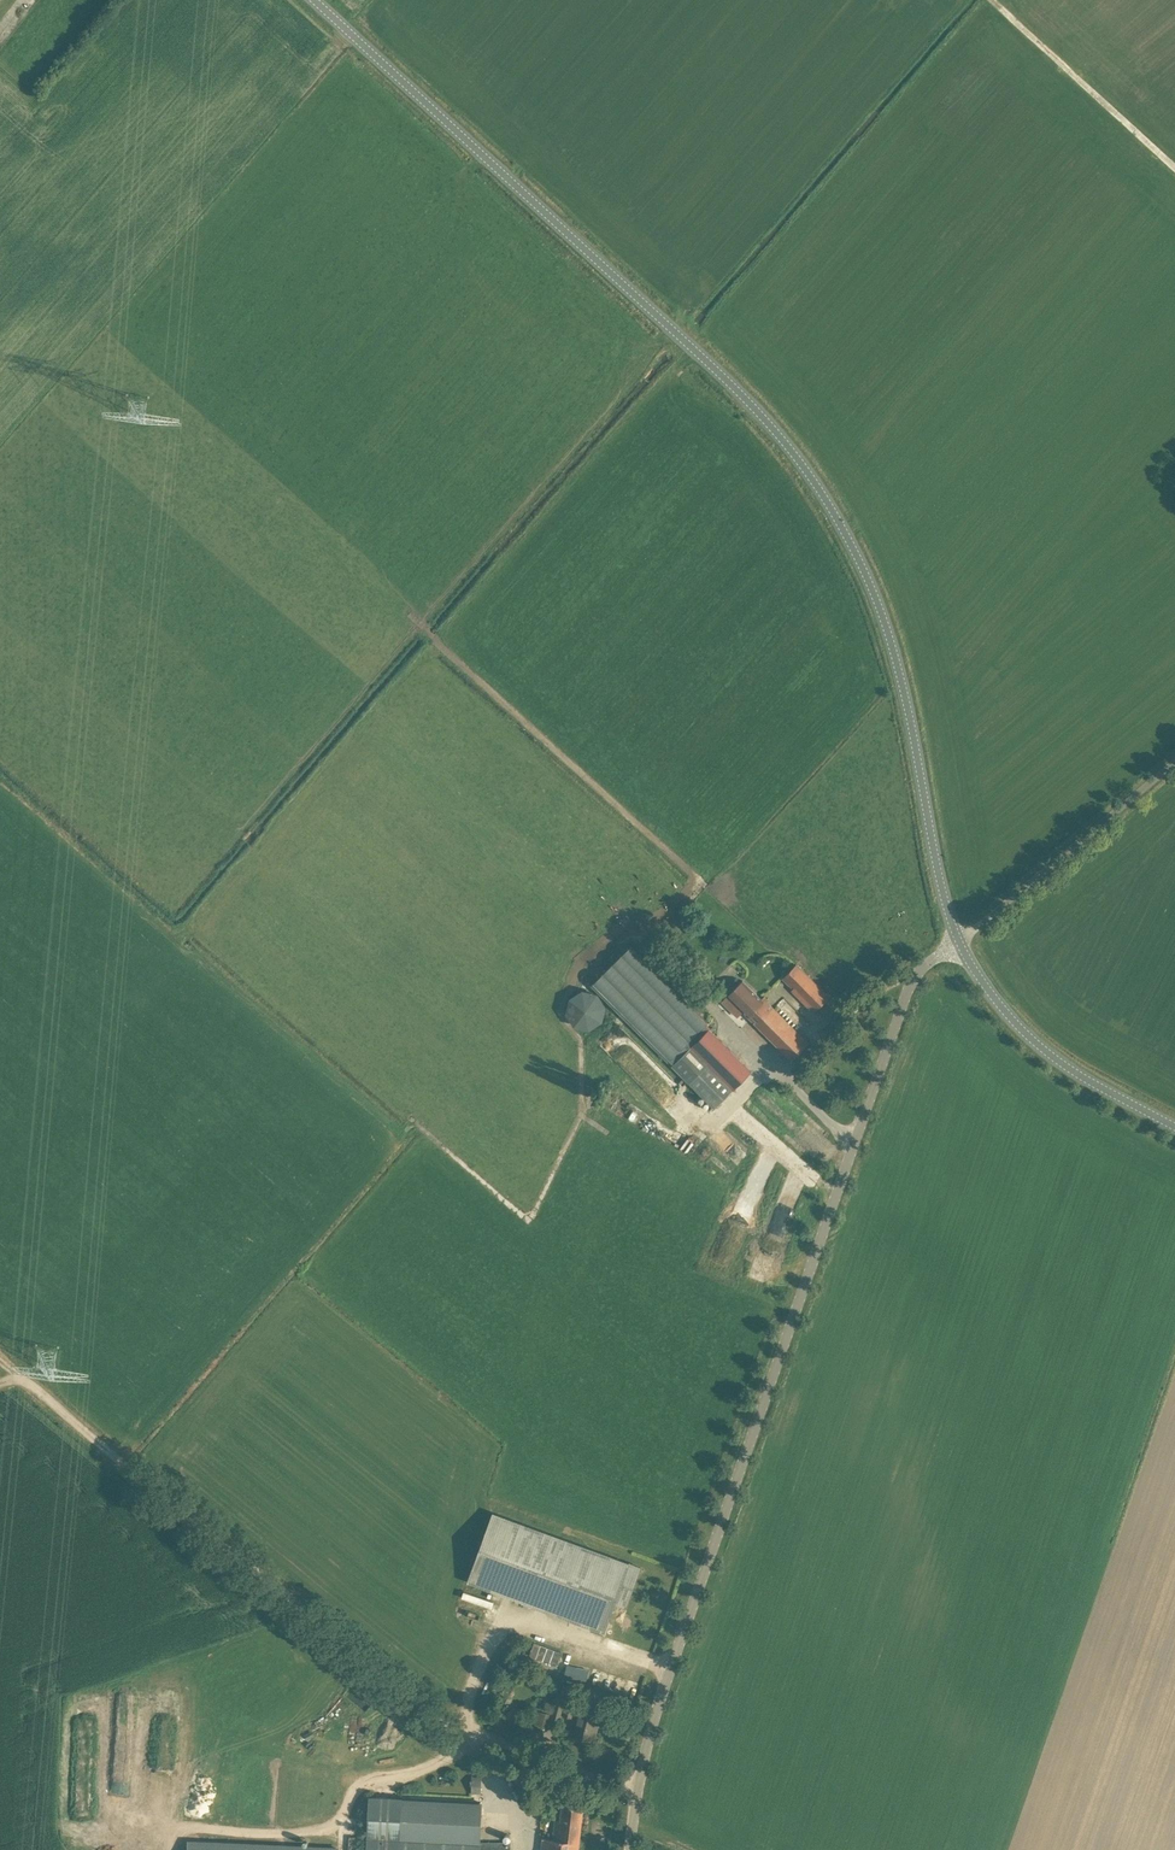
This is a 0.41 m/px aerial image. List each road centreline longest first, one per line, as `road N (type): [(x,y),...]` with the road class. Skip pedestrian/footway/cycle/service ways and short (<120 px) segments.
road 1 (tertiary): [(963,942),(939,867),(891,631),(840,514),(782,436),(317,0)]
road 2 (track): [(641,1793),(473,1738),(419,1702),(0,1361)]
road 3 (unclassified): [(634,1849),(648,1749),(859,1141)]
road 4 (track): [(171,404),(699,881),(693,889)]
road 5 (track): [(388,596),(451,577),(671,330)]
road 6 (tertiary): [(1174,1129),(1057,1067),(1024,1038),(963,942)]
road 7 (track): [(1174,764),(963,942)]
road 8 (unclassified): [(859,1141),(800,1099),(799,1077),(880,991),(917,988)]
road 9 (track): [(993,0),(1174,166)]
road 10 (unclassified): [(859,1141),(917,988)]

